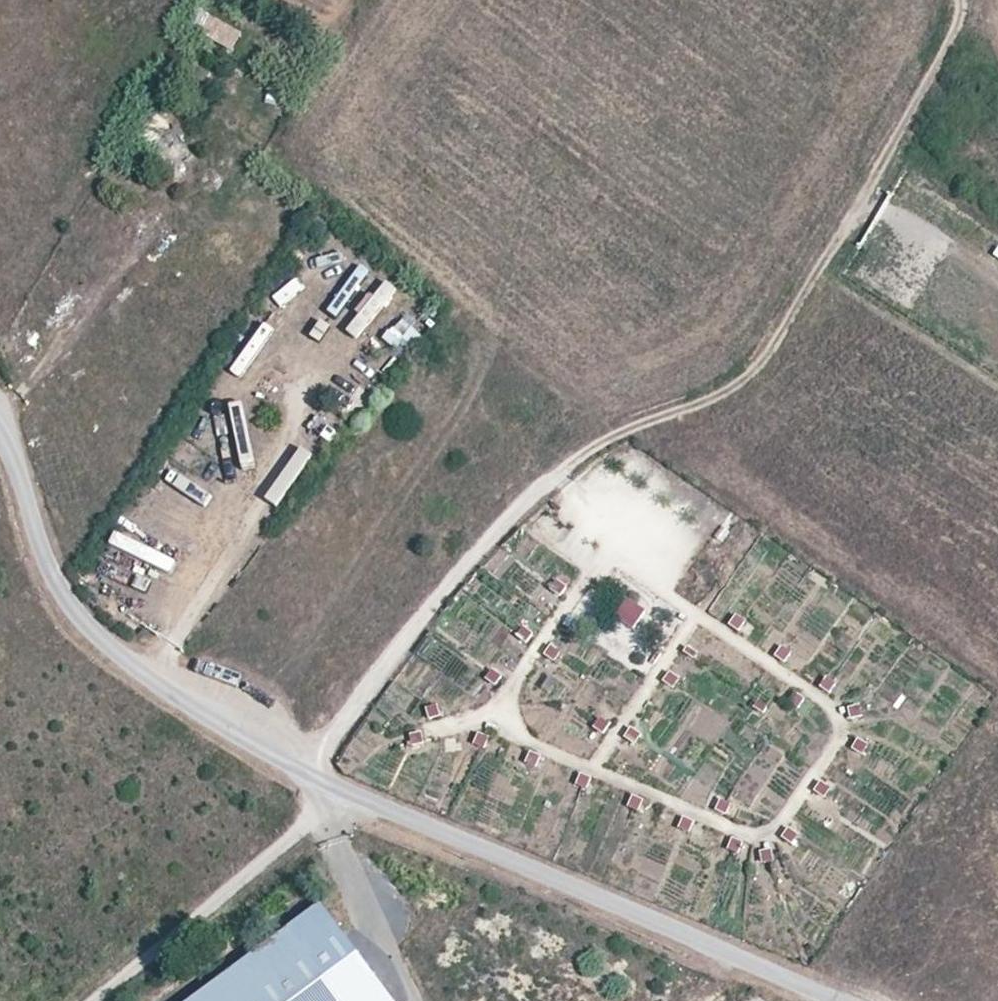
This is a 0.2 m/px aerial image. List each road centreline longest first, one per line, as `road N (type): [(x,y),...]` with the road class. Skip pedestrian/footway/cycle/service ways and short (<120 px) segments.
road 1 (unclassified): [(832,1000),(327,783),(117,654),(66,604),(0,423)]
road 2 (track): [(961,0),(955,30),(747,378),(585,448),(511,513),(413,622),(332,740),(327,783)]
road 3 (track): [(92,1000),(306,824),(327,783)]

